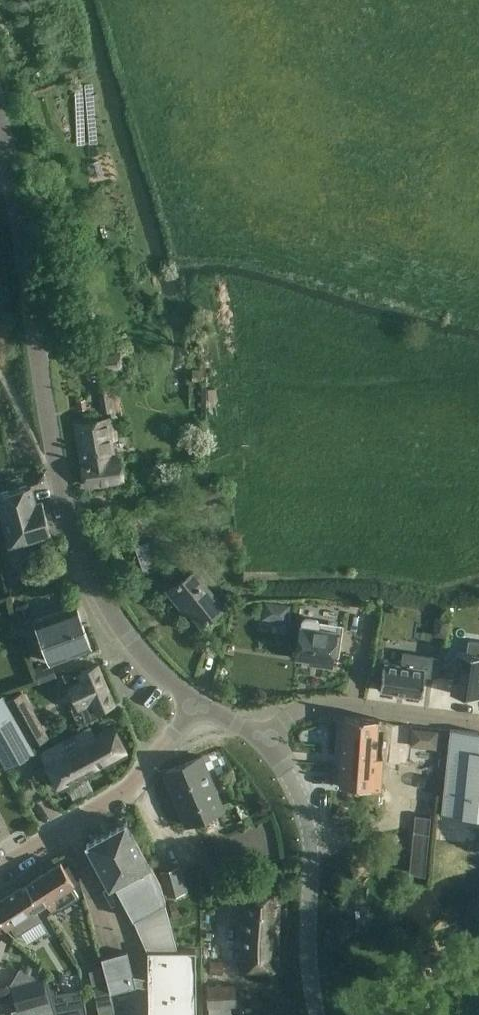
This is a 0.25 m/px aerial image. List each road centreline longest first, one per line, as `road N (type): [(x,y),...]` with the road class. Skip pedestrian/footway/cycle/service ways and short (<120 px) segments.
road 1 (unclassified): [(195,709),(143,659),(109,608),(81,537),(56,449),(0,84)]
road 2 (unclassified): [(320,1014),(312,963),(315,839),(303,793),(257,737)]
road 3 (unclassified): [(0,873),(120,796),(195,709)]
road 4 (residential): [(257,737),(279,720),(327,707),(478,718)]

